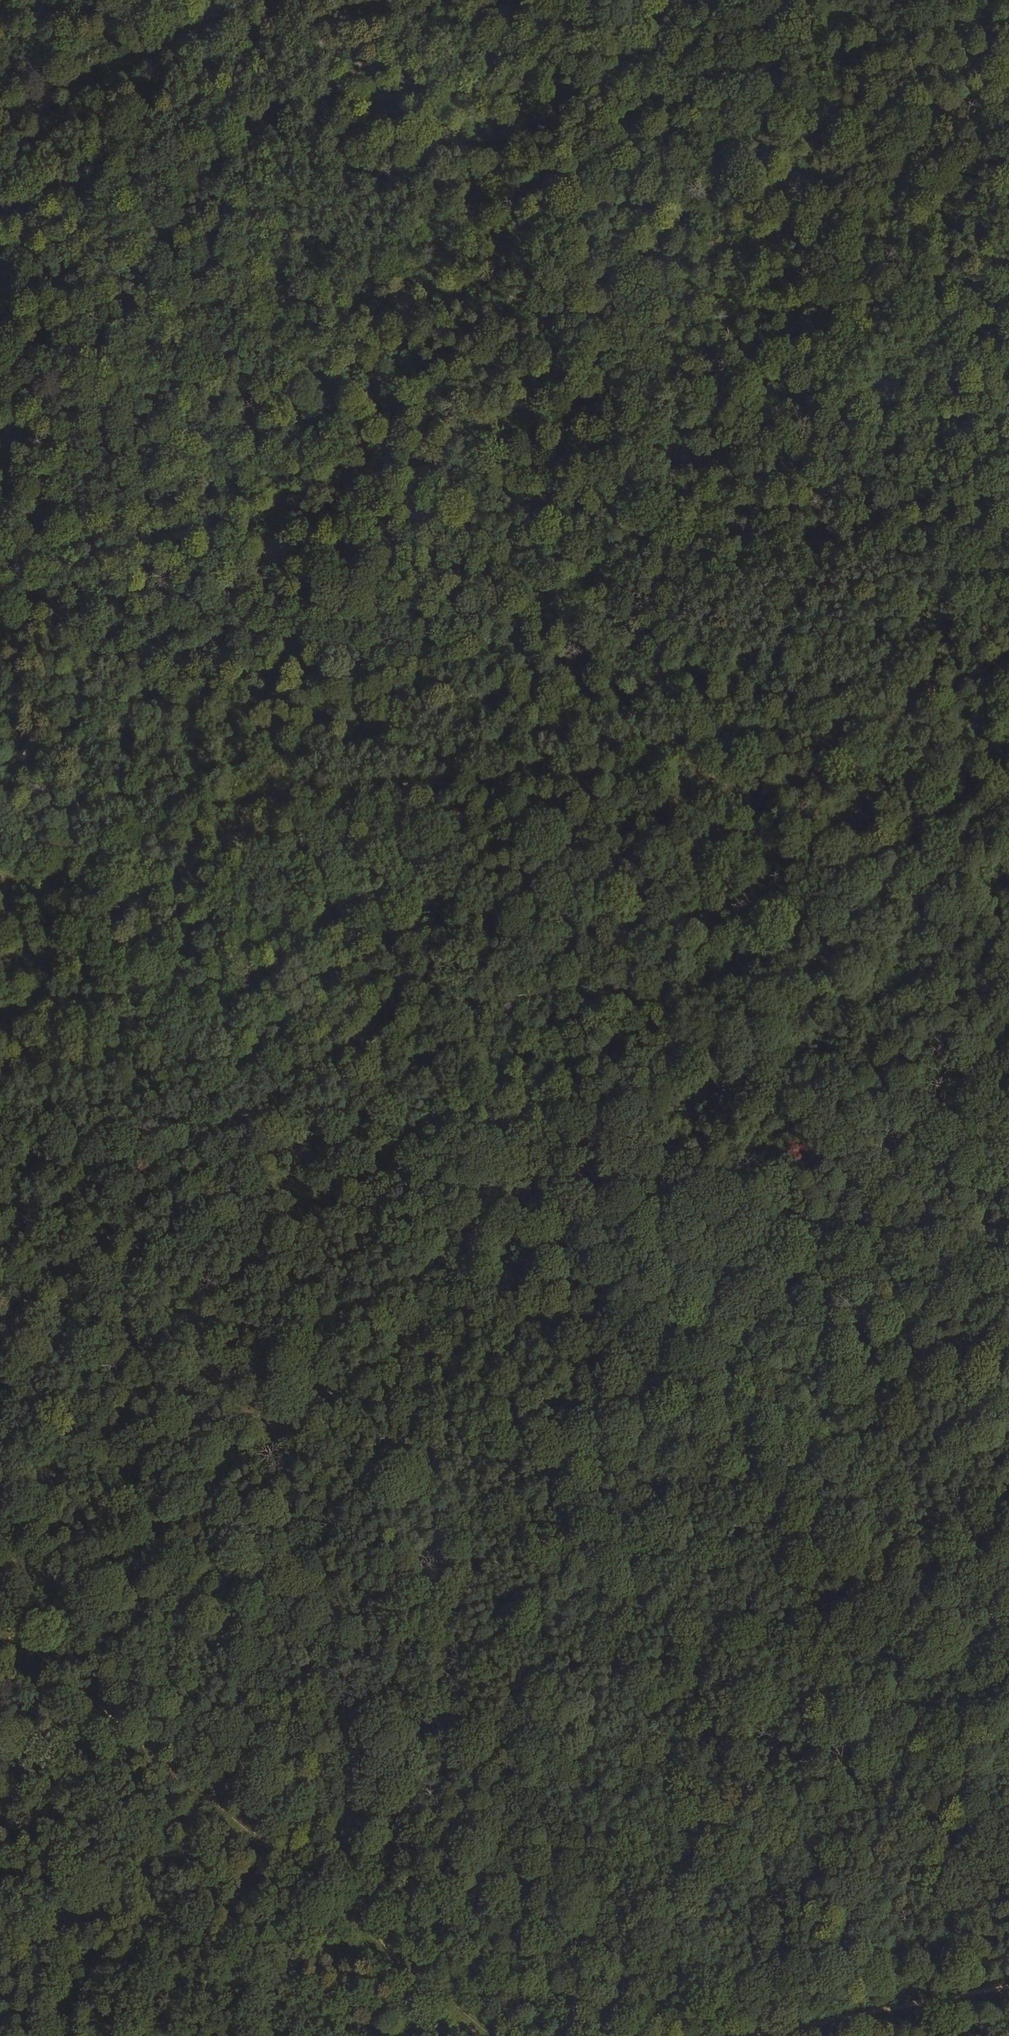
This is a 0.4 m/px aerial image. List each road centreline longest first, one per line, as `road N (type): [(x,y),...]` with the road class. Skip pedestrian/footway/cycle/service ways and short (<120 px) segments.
road 1 (track): [(235,0),(0,126)]
road 2 (track): [(1008,1993),(752,2035)]

